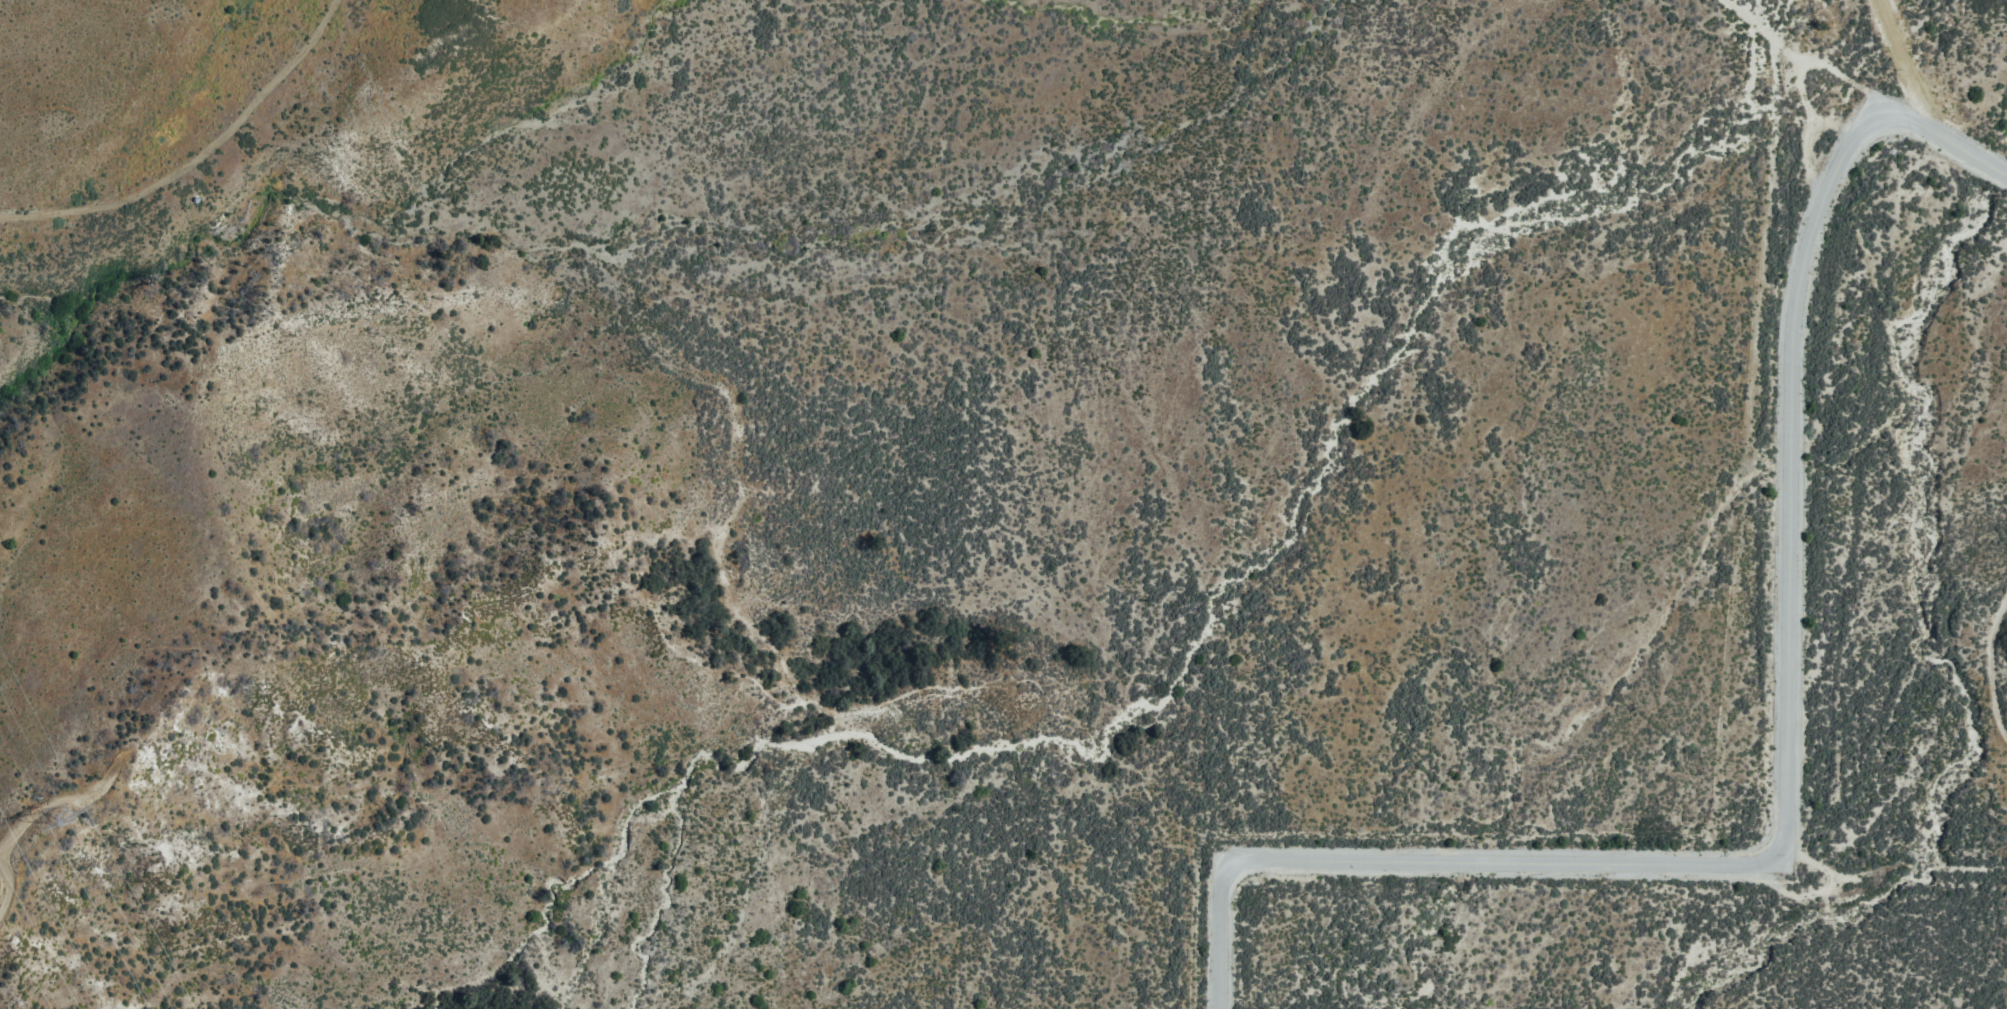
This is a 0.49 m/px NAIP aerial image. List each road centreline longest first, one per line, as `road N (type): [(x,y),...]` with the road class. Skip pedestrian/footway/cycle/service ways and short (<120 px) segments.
road 1 (track): [(0,219),(74,212),(152,190),(214,145),(286,70),(335,0)]
road 2 (track): [(1723,0),(1861,88),(1888,119)]
road 3 (track): [(1872,128),(1833,121),(1805,144),(1816,185),(1834,194)]
road 4 (track): [(2006,597),(1996,619),(1993,661),(2006,729)]

